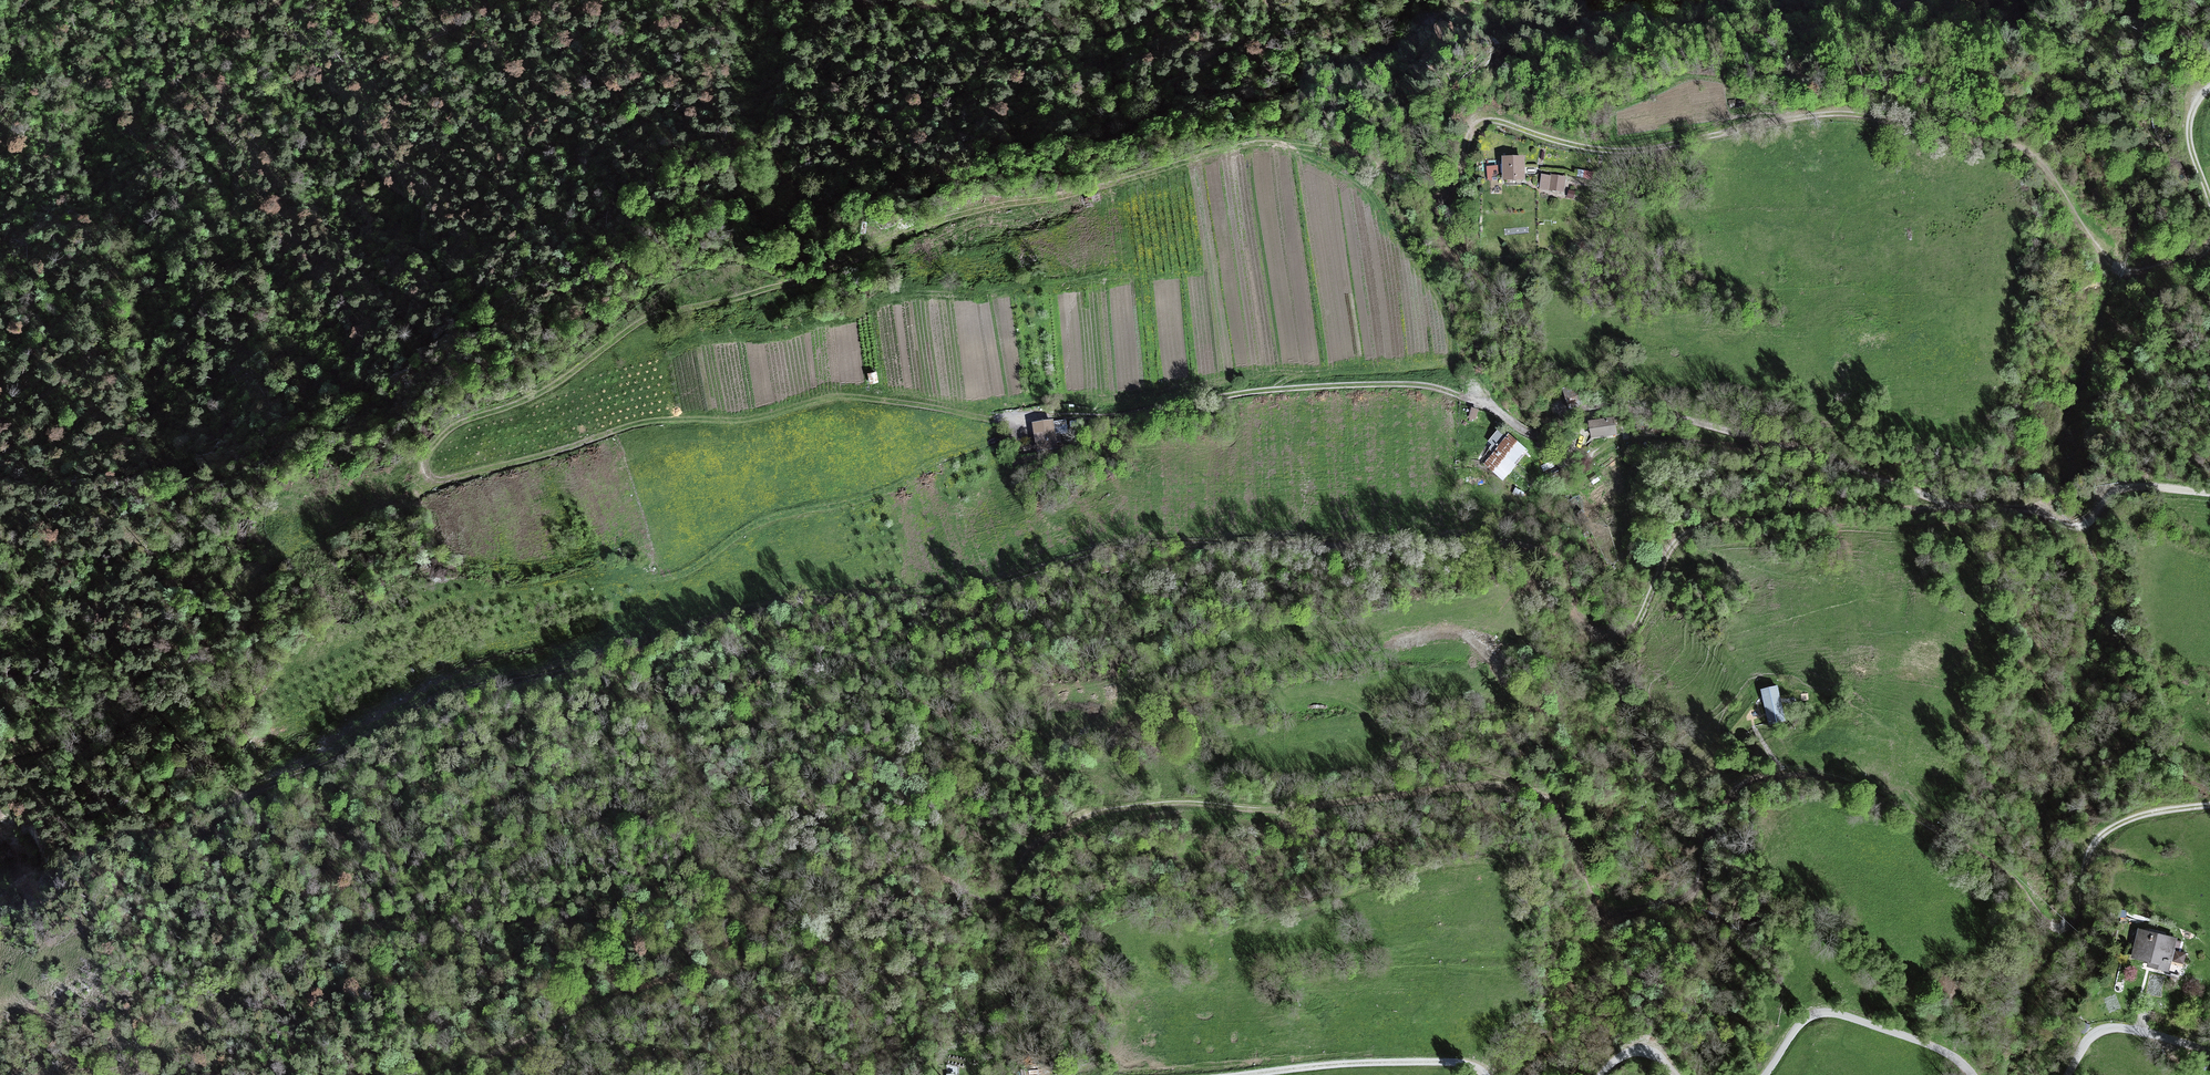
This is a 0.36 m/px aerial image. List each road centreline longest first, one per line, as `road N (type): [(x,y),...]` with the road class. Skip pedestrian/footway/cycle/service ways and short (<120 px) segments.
road 1 (track): [(1938,504),(1768,442),(1668,416),(1620,407),(1539,438),(1491,407),(1414,384),(1249,393),(1123,416),(996,420),(837,398),(738,421),(658,420),(440,481),(429,475),(429,460),(455,430),(539,398),(644,321),(788,287),(973,213),(1094,193),(1271,145),(1344,151),(1431,192),(1453,189),(1481,122),(1615,151),(1667,150),(1830,113),(1889,117),(1951,124),(2032,154),(2118,270),(2209,254)]
road 2 (track): [(2209,806),(2139,813),(2104,836),(2061,930),(2047,925),(2017,886),(1917,815),(1800,773),(1754,779),(1732,794),(1686,898),(1633,905),(1603,899),(1557,808),(1528,791),(1495,785),(1087,812),(1022,854),(1007,888),(994,894),(969,893),(921,866),(888,872),(805,953),(743,981),(705,971),(673,977),(437,1074)]
road 3 (track): [(1938,504),(1758,514),(1696,531),(1671,550),(1641,621),(1612,637),(1584,629),(1545,549),(1496,539),(1135,546),(934,599),(842,599),(745,615),(647,651),(470,684),(248,803),(93,839)]
road 4 (track): [(1271,0),(1275,27),(1196,70),(1177,92),(1217,90),(1358,130),(1391,157),(1388,175)]
road 5 (track): [(831,0),(986,15),(1043,11),(1079,39),(1120,38),(1176,0)]
road 6 (track): [(0,83),(61,83),(153,46),(238,38),(300,0)]
road 7 (track): [(2209,498),(2115,493),(2085,527),(2001,507),(1938,504)]
road 8 (track): [(2209,198),(2189,128),(2209,85)]

